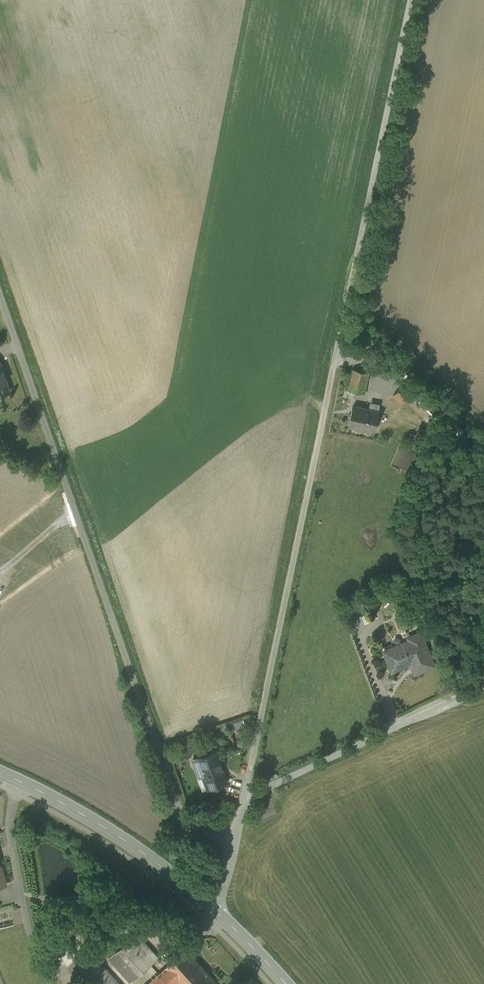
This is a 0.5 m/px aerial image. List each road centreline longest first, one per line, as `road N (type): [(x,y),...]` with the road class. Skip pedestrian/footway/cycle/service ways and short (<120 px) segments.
road 1 (unclassified): [(408,0),(244,796)]
road 2 (unclassified): [(234,844),(181,818),(0,297)]
road 3 (unclassified): [(483,680),(244,796)]
road 4 (tertiary): [(0,772),(103,826),(220,915)]

